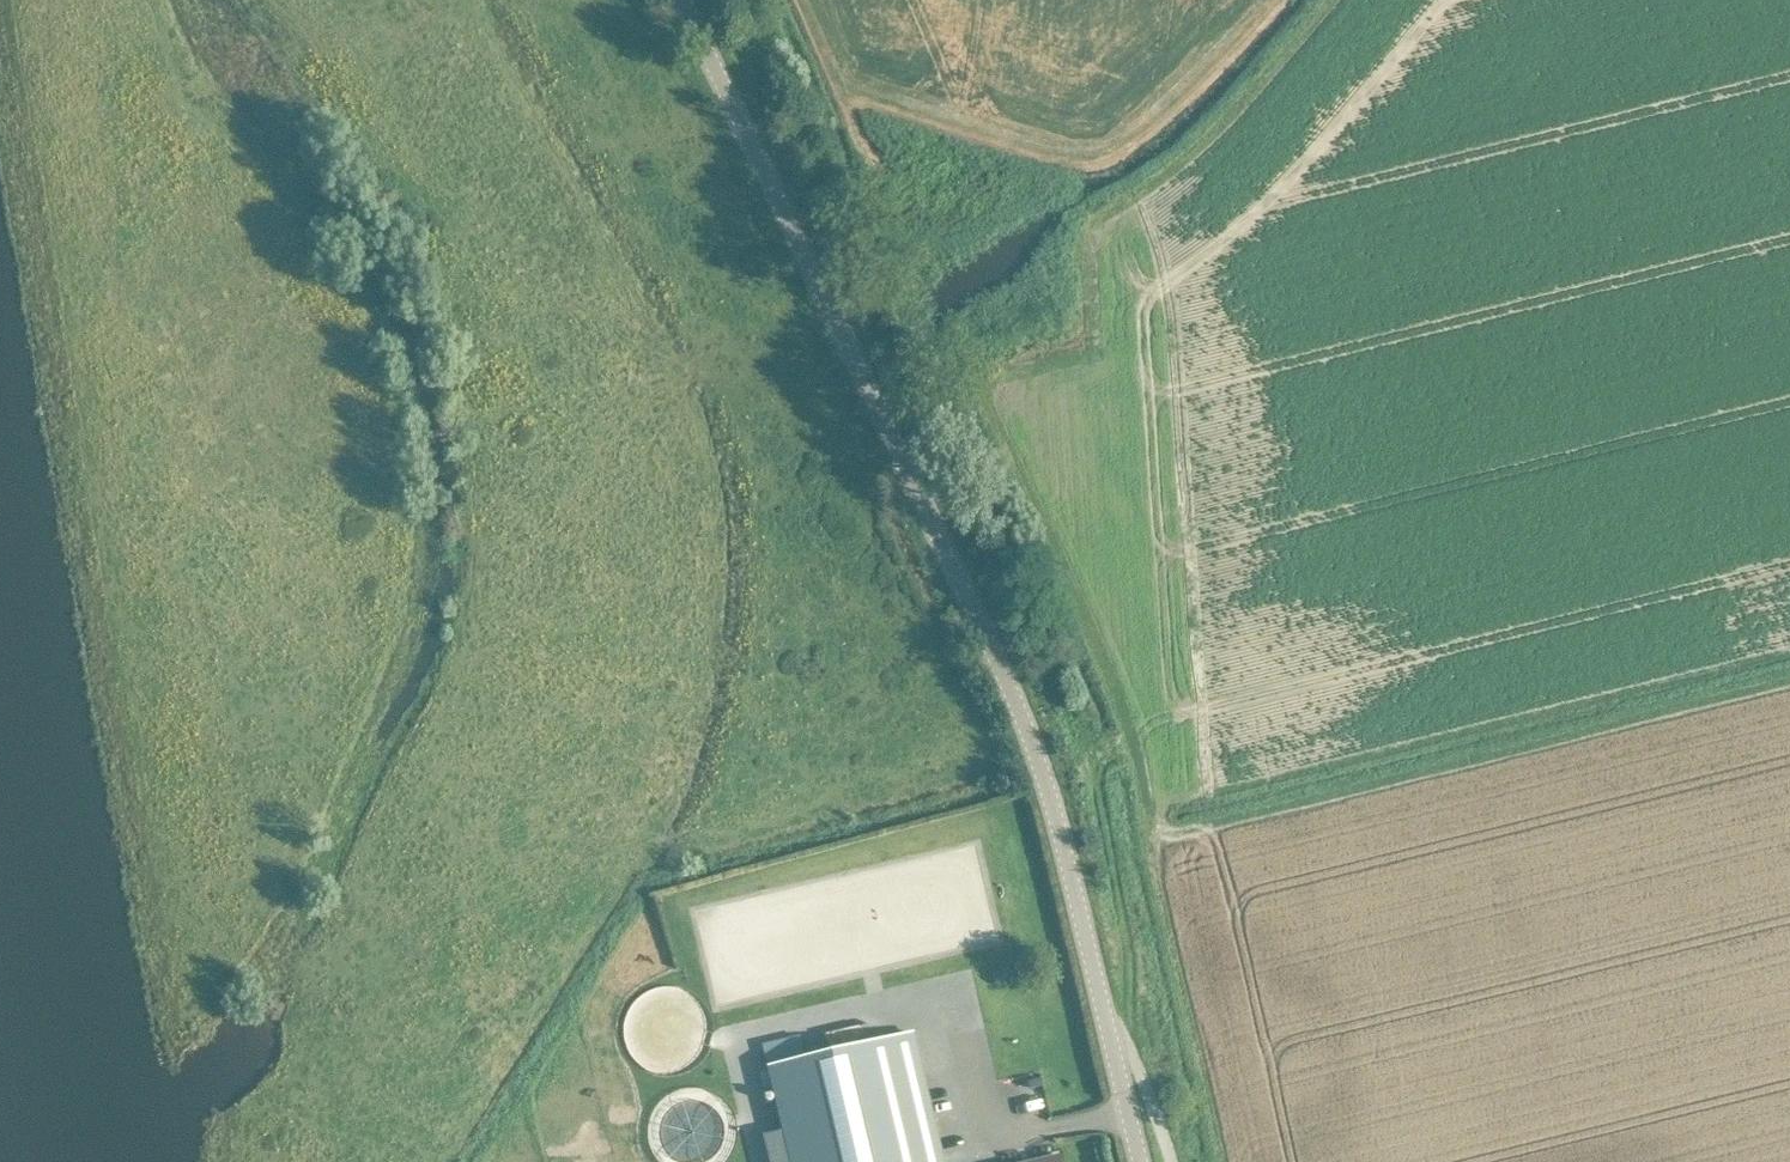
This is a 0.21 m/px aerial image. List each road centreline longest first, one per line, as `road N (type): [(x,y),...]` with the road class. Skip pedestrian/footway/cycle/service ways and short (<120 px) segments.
road 1 (unclassified): [(1140,1161),(1048,797),(1010,695),(684,0)]

